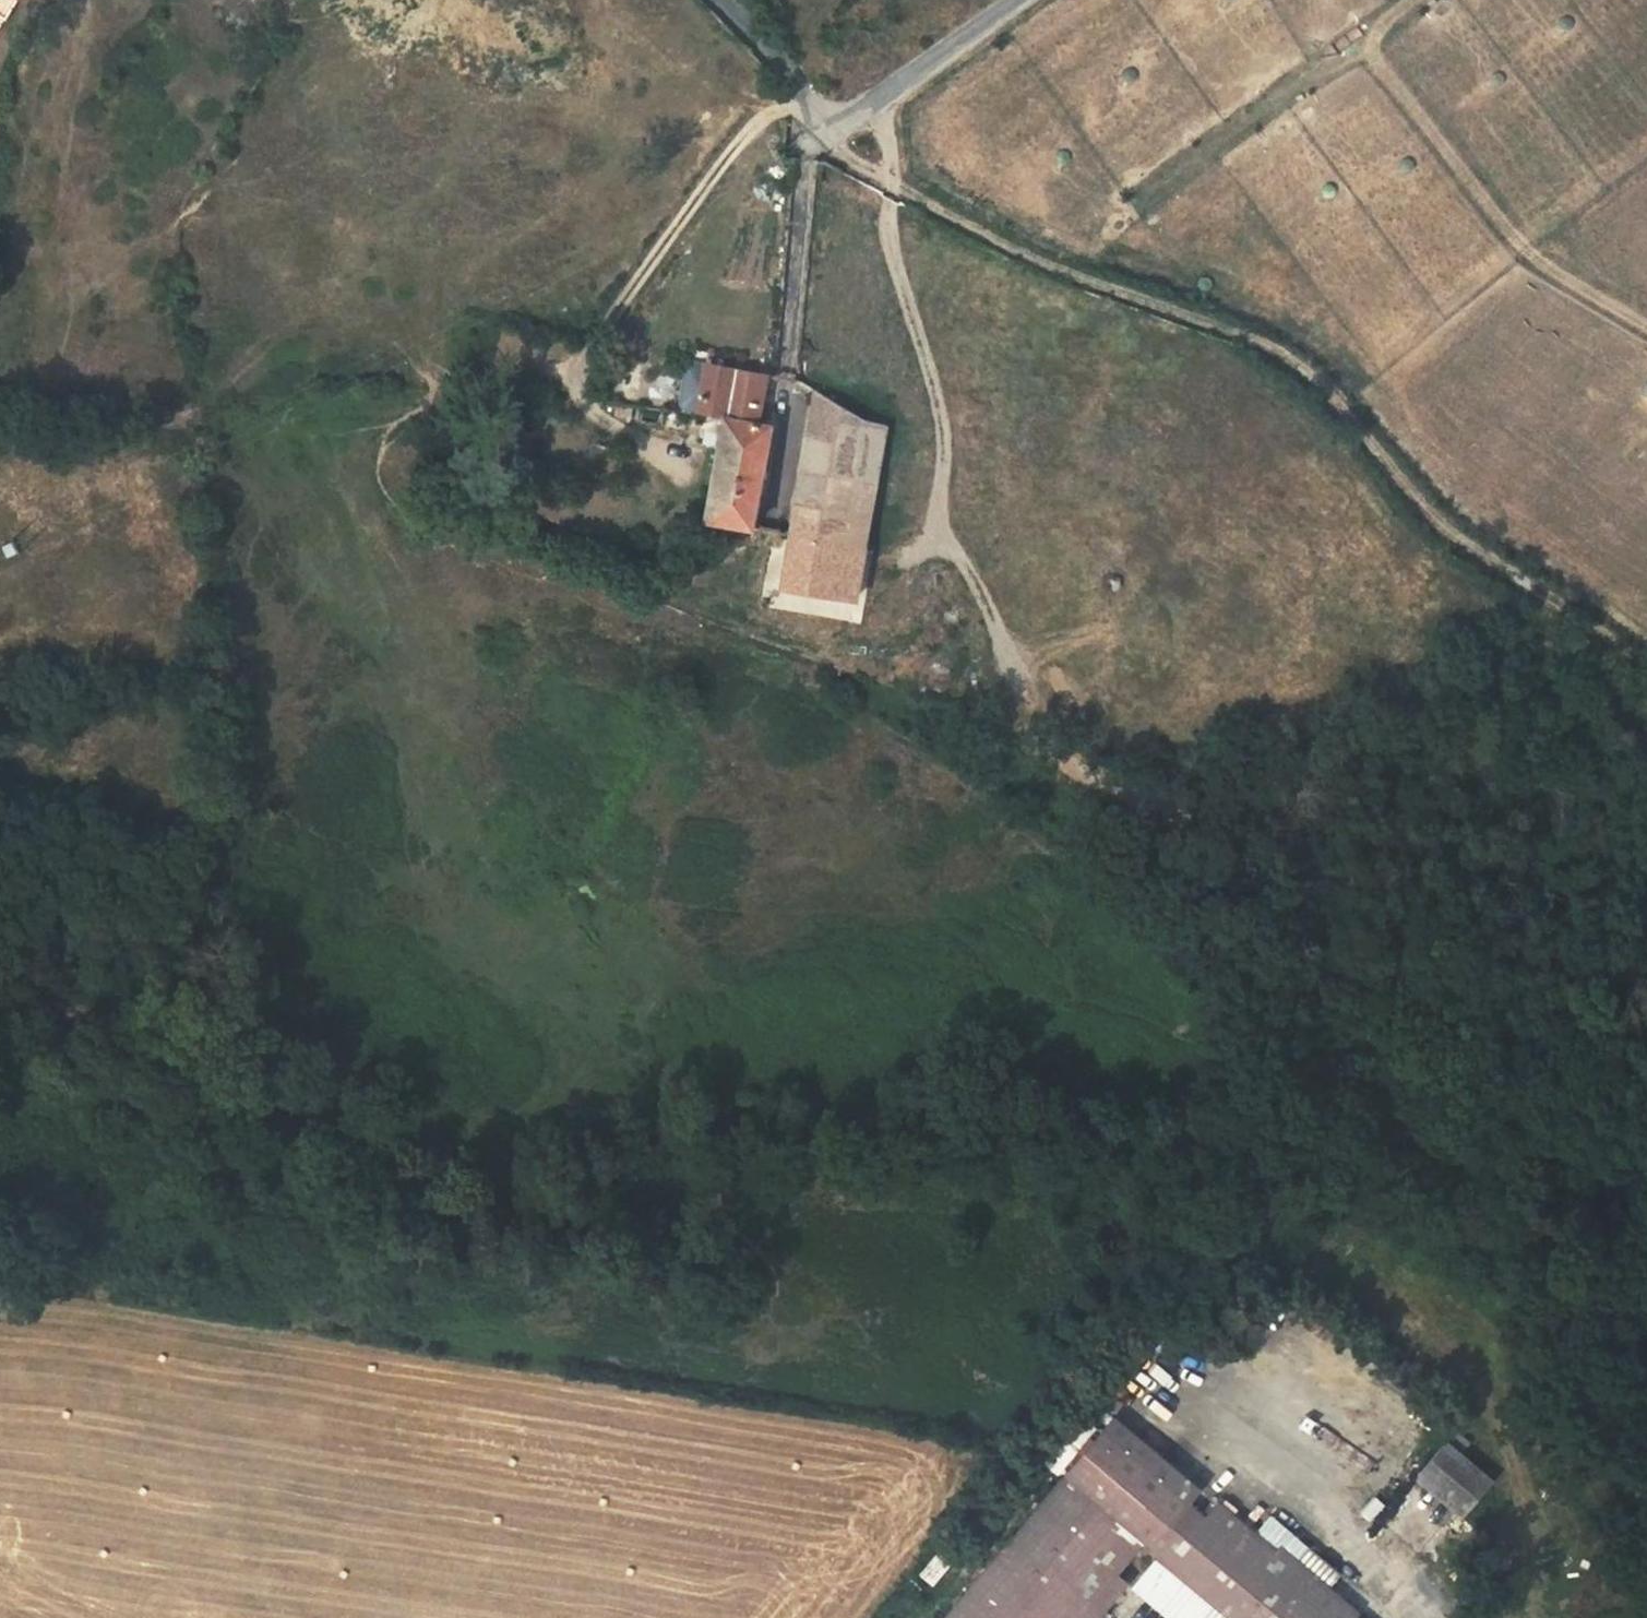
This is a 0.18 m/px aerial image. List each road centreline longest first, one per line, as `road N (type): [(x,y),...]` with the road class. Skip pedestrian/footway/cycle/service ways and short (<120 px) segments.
road 1 (track): [(816,115),(786,110),(742,136),(568,356),(578,403)]
road 2 (unclassified): [(1022,0),(873,105),(816,115)]
road 3 (unclassified): [(718,0),(816,115)]

